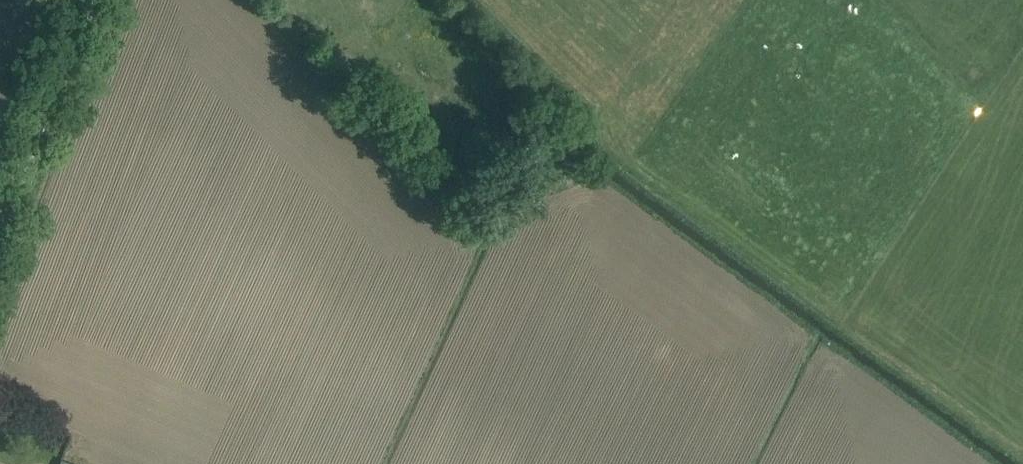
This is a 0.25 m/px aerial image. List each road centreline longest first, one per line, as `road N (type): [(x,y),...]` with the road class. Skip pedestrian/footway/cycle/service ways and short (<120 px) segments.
road 1 (unclassified): [(0,180),(71,0)]

